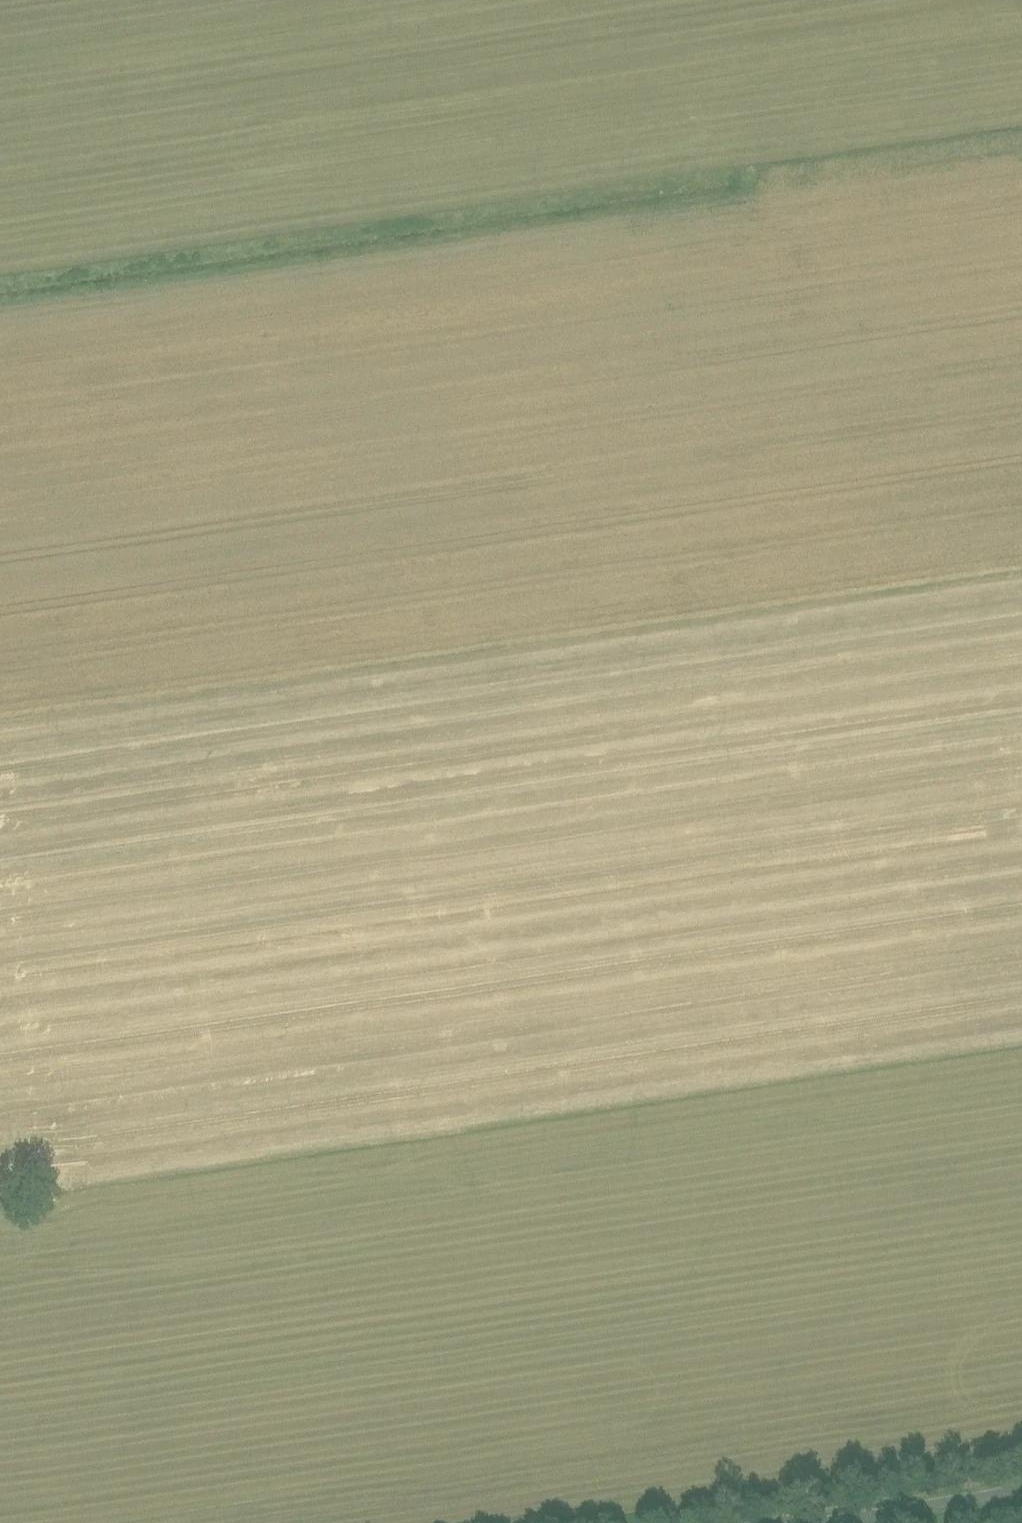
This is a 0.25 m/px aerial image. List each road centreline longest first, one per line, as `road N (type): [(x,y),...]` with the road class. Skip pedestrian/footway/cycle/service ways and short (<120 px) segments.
road 1 (residential): [(851,1522),(1021,1495)]

